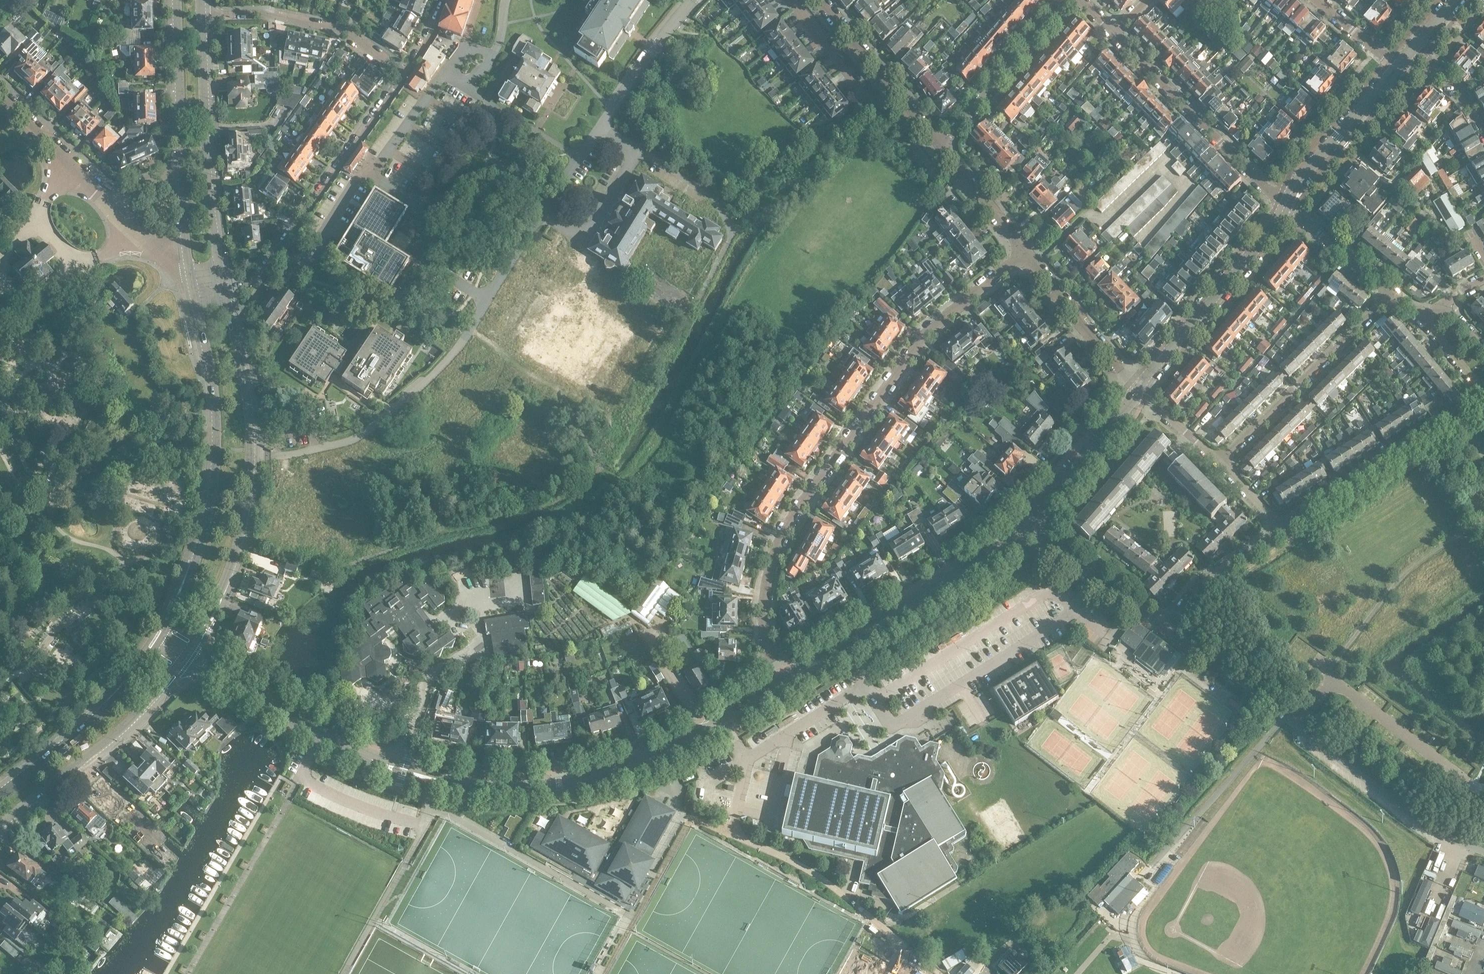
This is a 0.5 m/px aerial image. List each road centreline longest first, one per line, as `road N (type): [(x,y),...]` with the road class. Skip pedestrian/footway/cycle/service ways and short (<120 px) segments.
road 1 (residential): [(1024,253),(930,331),(787,531),(766,607),(767,643),(787,681)]
road 2 (residential): [(1483,851),(1415,817),(1166,630)]
road 3 (tertiary): [(185,655),(218,597),(249,500),(248,409),(224,287)]
road 4 (tertiary): [(191,273),(217,385),(216,500),(160,641)]
road 5 (residential): [(404,76),(261,274),(224,287)]
road 6 (tertiary): [(224,287),(208,158),(203,14)]
road 7 (tertiary): [(0,823),(127,723),(185,655)]
road 8 (residential): [(1278,531),(1483,394)]
road 9 (residential): [(1219,462),(1392,296)]
road 10 (residential): [(1283,206),(1120,34)]
road 11 (tertiary): [(1137,389),(1283,206)]
road 12 (tertiary): [(160,641),(91,722),(0,792)]
road 13 (residential): [(404,76),(348,32),(267,15),(203,14)]
road 14 (tertiary): [(433,780),(561,784),(645,761)]
road 15 (tertiary): [(371,760),(185,655)]
road 16 (residential): [(941,148),(1077,0)]
road 17 (tertiary): [(1283,206),(1401,65)]
road 18 (residential): [(1137,389),(1024,253)]
road 19 (tertiary): [(1028,521),(1137,389)]
road 20 (tertiary): [(888,616),(1000,549),(1028,521)]
road 21 (tertiary): [(178,0),(181,167)]
road 22 (residential): [(1166,630),(1036,530)]
road 23 (residential): [(110,205),(0,92)]
road 24 (residential): [(893,90),(869,100),(789,0)]
road 25 (residential): [(1166,630),(1203,585),(1278,531)]
road 26 (residential): [(1392,296),(1283,206)]
road 27 (residential): [(1024,253),(941,148)]

